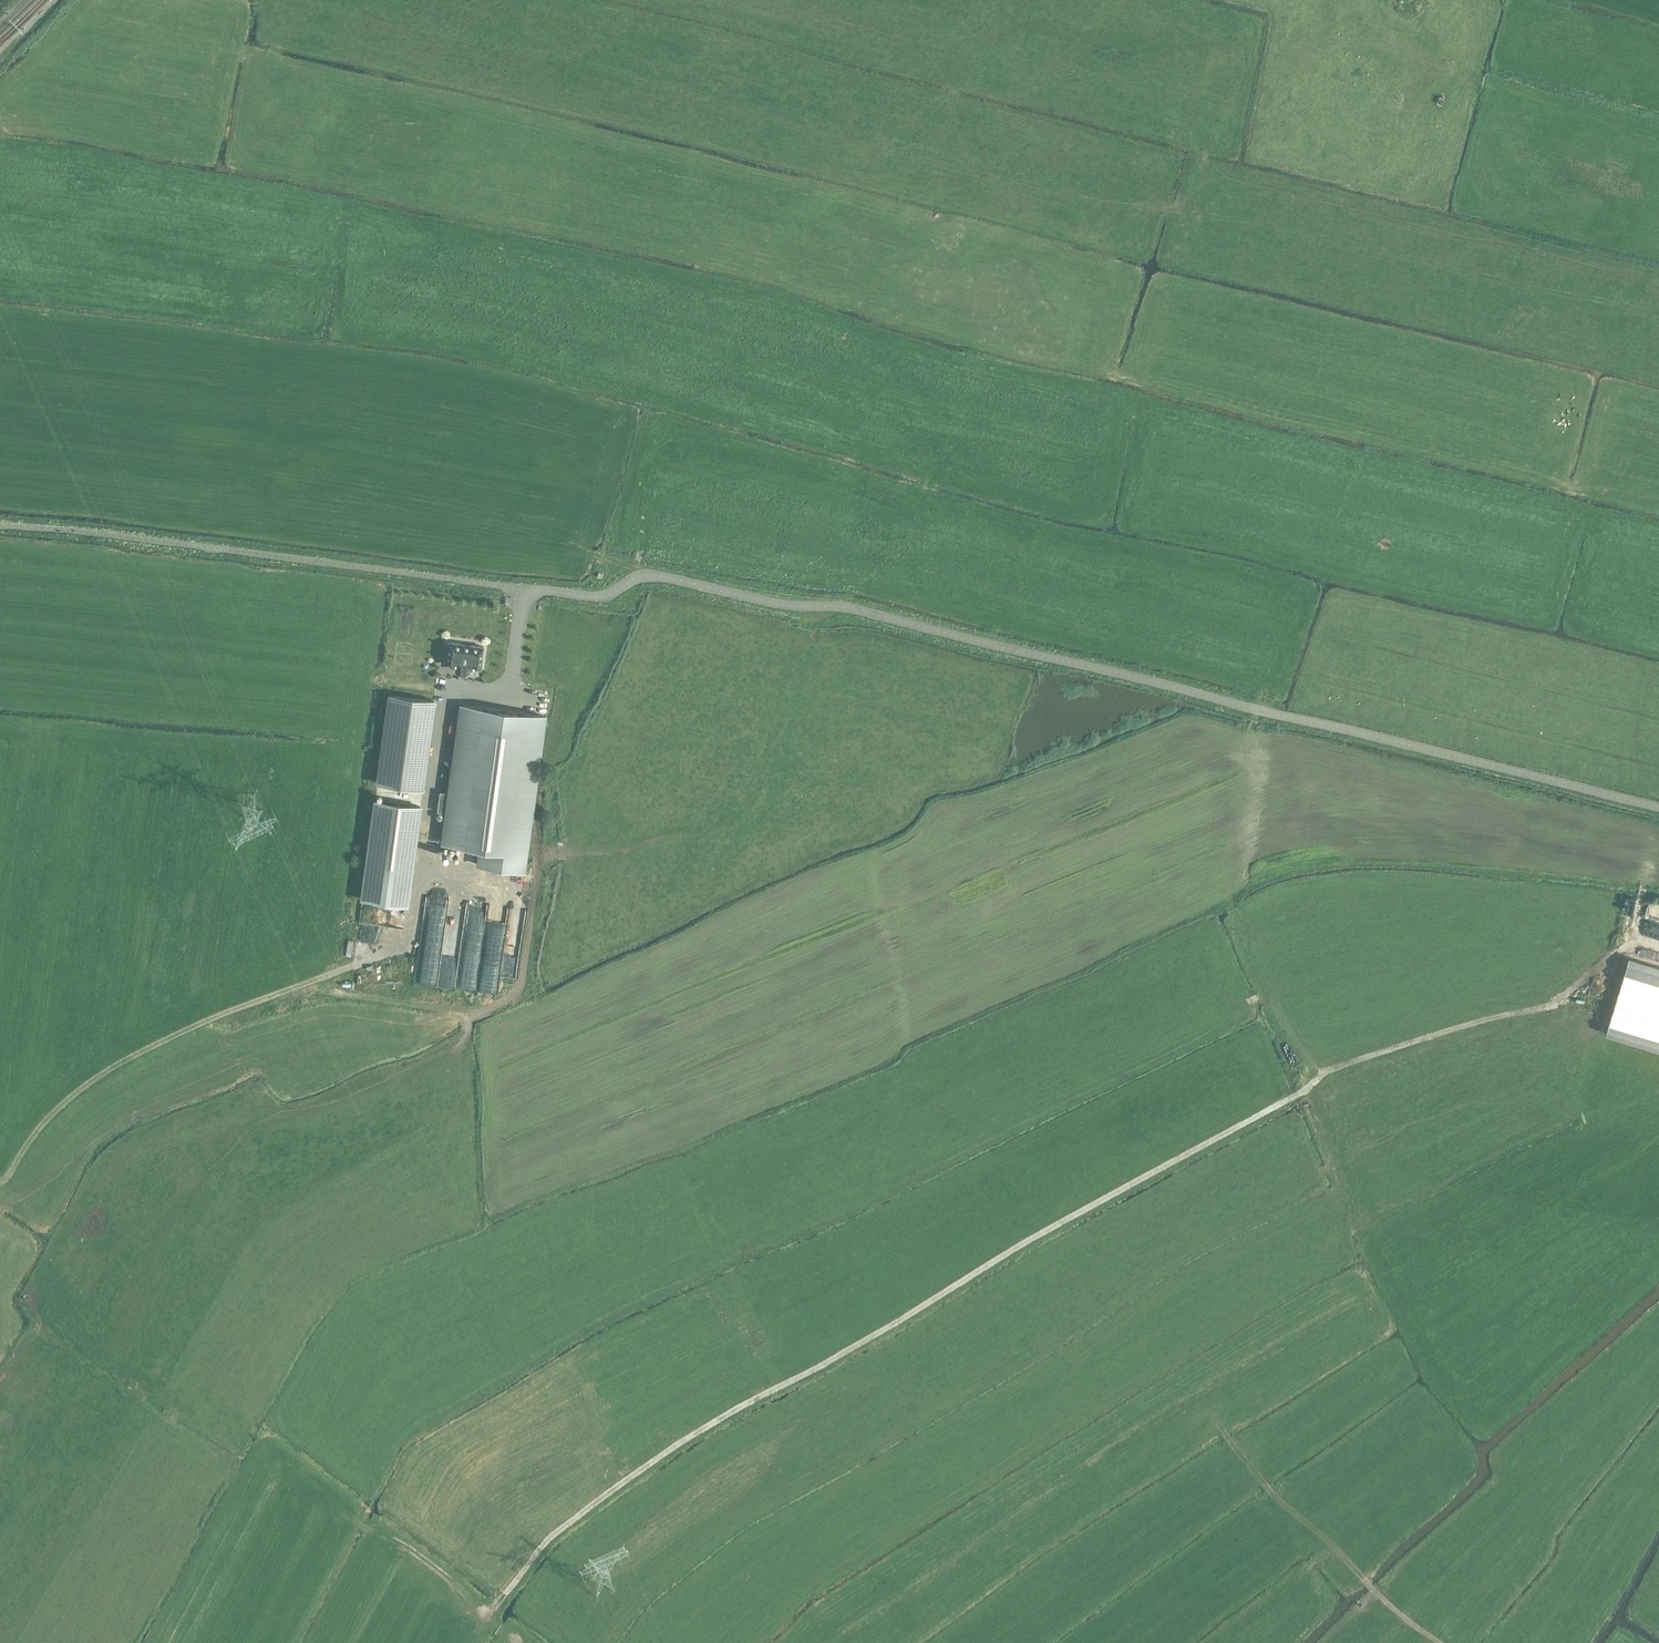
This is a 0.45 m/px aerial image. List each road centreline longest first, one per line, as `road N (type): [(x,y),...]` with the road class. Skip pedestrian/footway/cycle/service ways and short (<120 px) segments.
road 1 (track): [(349,1518),(397,1541),(493,1609),(549,1537),(696,1432),(1298,1094),(1325,1071),(1491,1016),(1550,1006),(1634,941)]
road 2 (track): [(544,858),(697,837),(751,812),(811,608)]
road 3 (track): [(1253,726),(1228,899),(1270,995),(1321,1074)]

